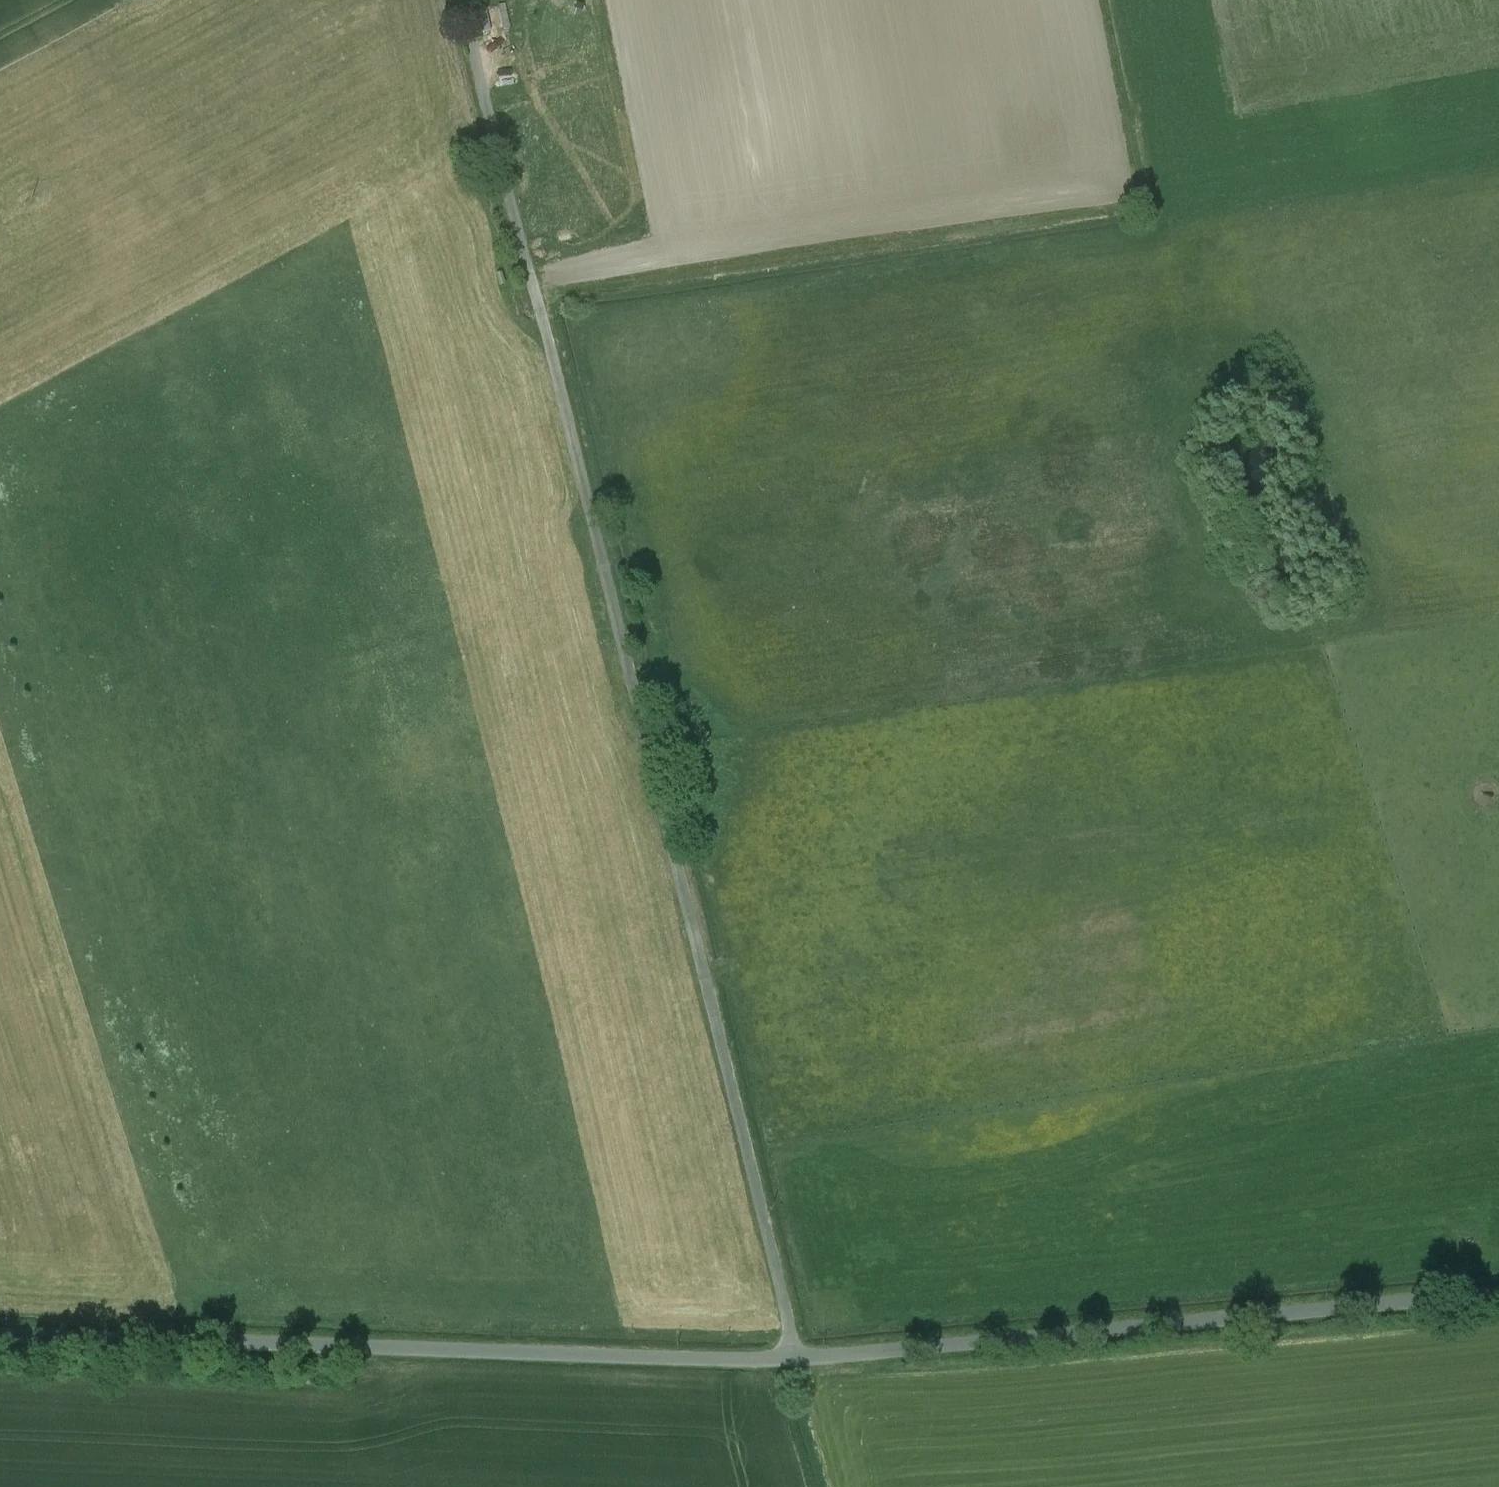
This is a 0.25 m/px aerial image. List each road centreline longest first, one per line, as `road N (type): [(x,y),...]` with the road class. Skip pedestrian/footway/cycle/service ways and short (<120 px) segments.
road 1 (residential): [(798,1357),(469,32)]
road 2 (unclassified): [(0,1334),(798,1357)]
road 3 (unclassified): [(798,1357),(1498,1291)]

